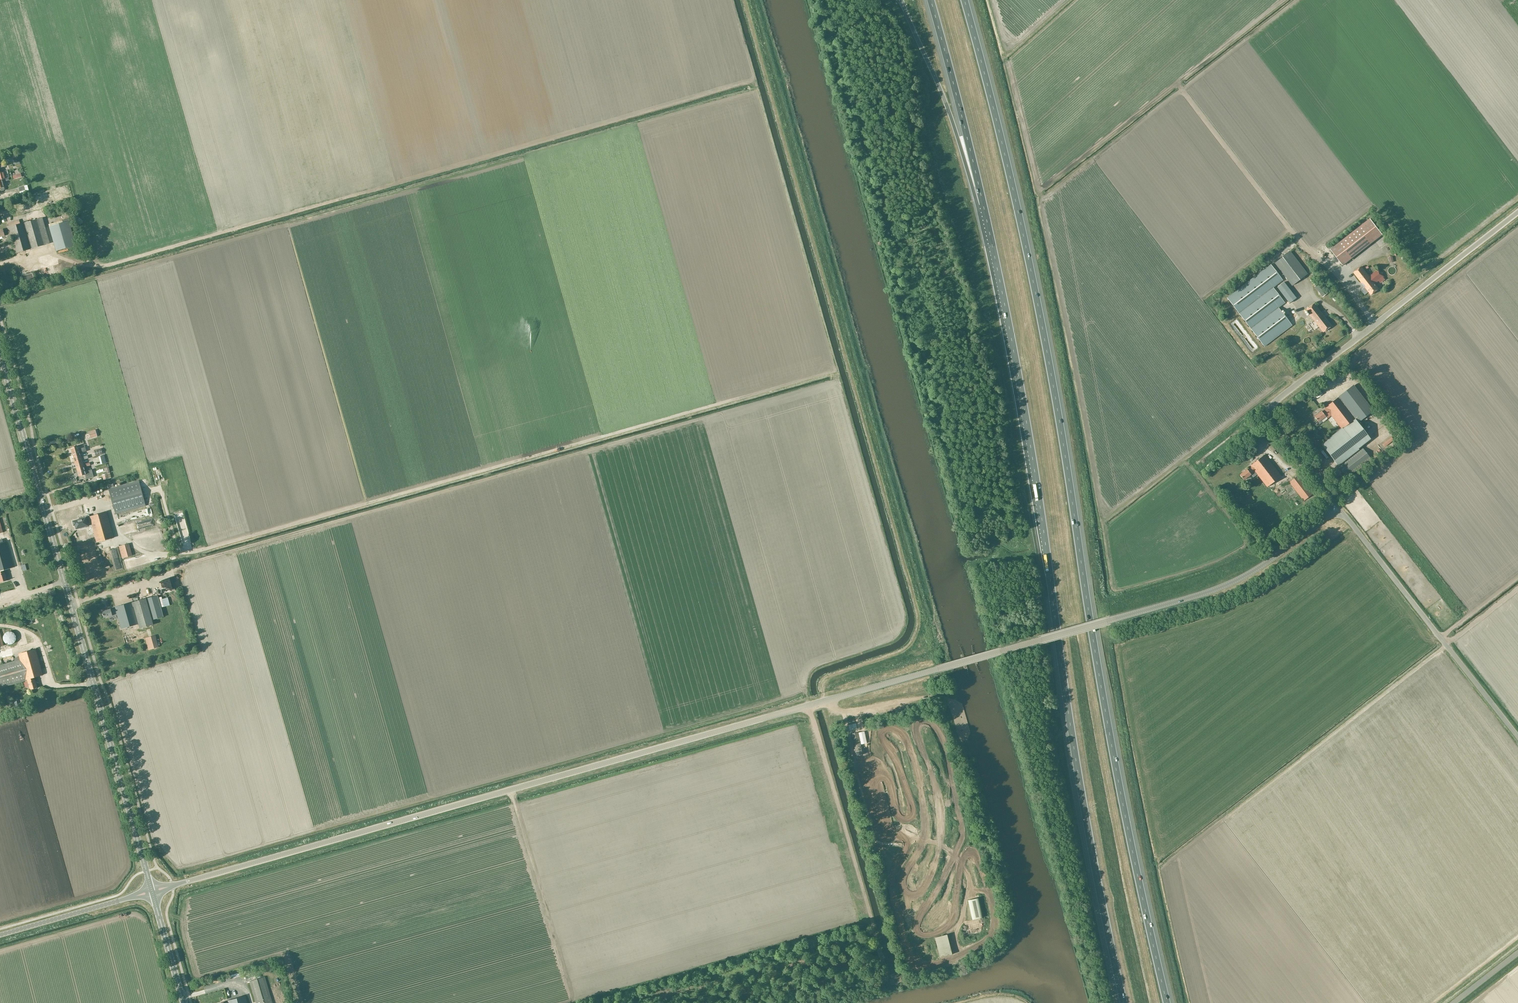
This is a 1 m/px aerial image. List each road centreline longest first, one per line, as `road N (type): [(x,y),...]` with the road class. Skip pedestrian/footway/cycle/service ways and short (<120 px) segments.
road 1 (tertiary): [(152,891),(1200,595),(1263,565),(1339,507)]
road 2 (motorway): [(1167,1002),(1117,774),(1035,293),(964,0)]
road 3 (motorway): [(984,209),(1124,1002)]
road 4 (secondary): [(152,891),(0,354)]
road 5 (tertiary): [(1339,507),(1273,424),(1271,406),(1517,212)]
road 6 (unclassified): [(1517,737),(1339,507)]
road 7 (track): [(808,706),(889,980)]
road 8 (track): [(510,789),(573,1001)]
road 9 (motorway): [(930,0),(984,209)]
road 10 (motorway): [(915,34),(984,209)]
road 11 (tertiary): [(0,935),(152,891)]
road 12 (track): [(843,712),(877,841),(900,836)]
road 13 (track): [(1248,554),(1108,600)]
road 14 (track): [(826,700),(829,680),(897,654),(919,626)]
road 15 (track): [(870,772),(897,836),(953,835)]
road 16 (track): [(921,812),(948,816),(970,888),(988,891)]

